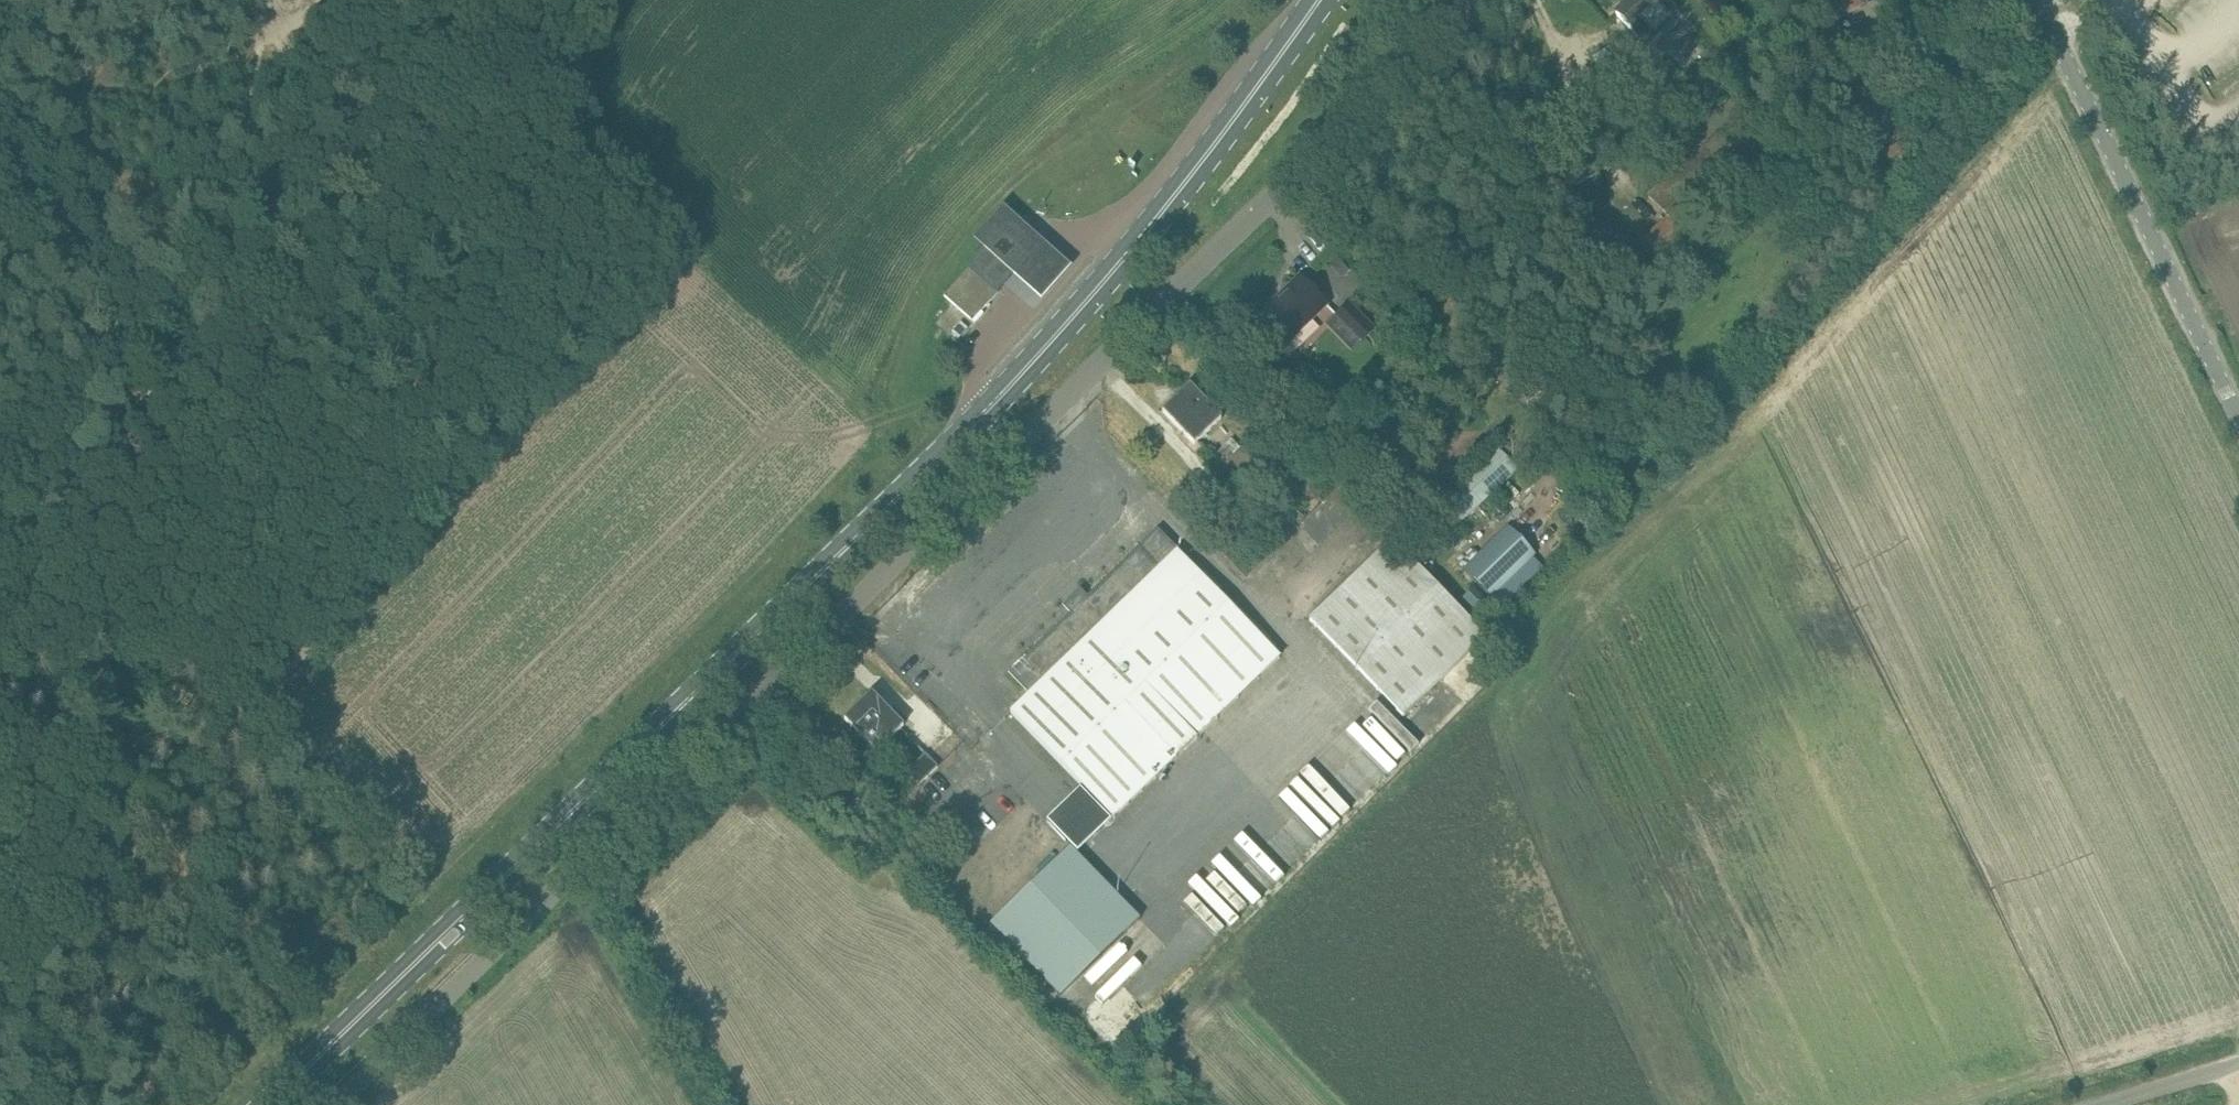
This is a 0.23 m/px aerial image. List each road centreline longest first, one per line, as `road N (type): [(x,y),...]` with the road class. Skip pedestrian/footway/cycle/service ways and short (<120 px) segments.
road 1 (primary): [(268,1104),(961,436),(1182,184),(1319,0)]
road 2 (unclassified): [(331,1104),(883,576)]
road 3 (unclassified): [(1060,400),(1478,0)]
road 4 (unclassified): [(1060,400),(1158,510),(997,667),(966,667),(883,576)]
road 5 (unclassified): [(2238,420),(2037,0)]
road 6 (unclassified): [(883,576),(1060,400)]
road 7 (unclassified): [(2235,1064),(2099,1104)]

